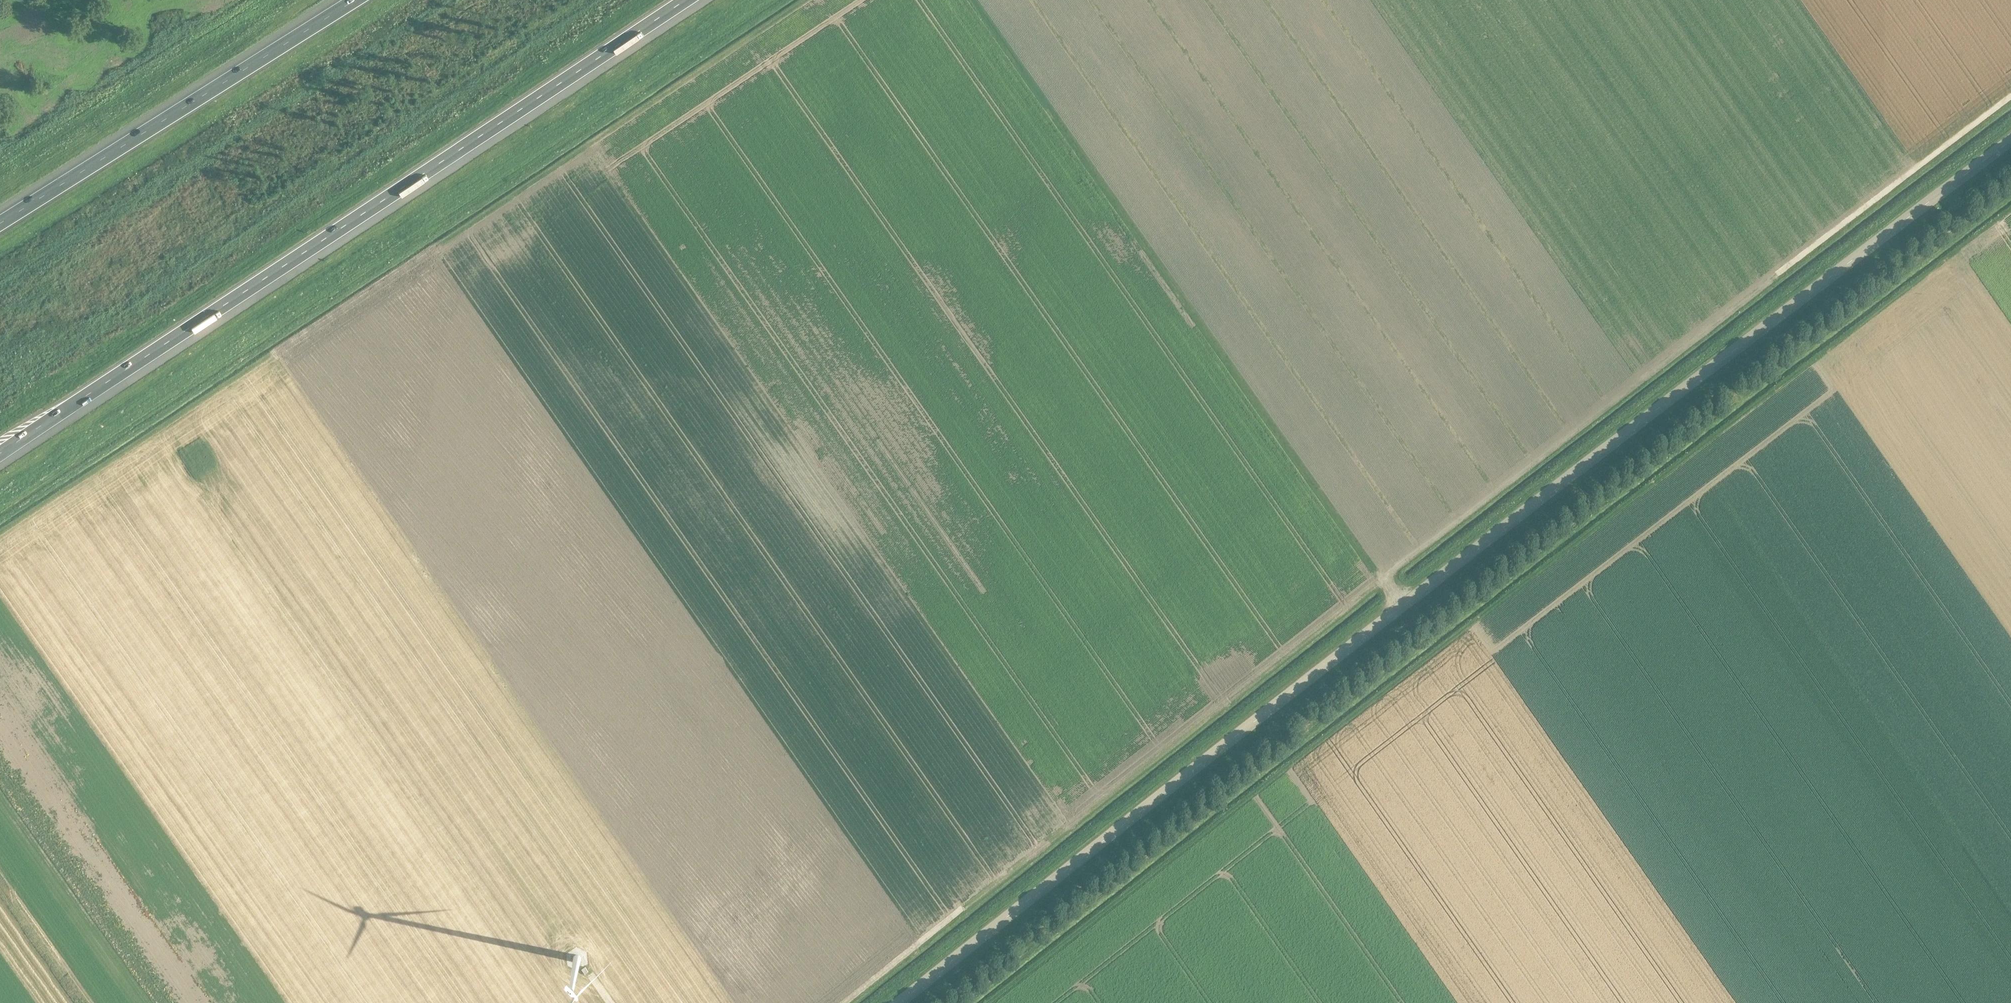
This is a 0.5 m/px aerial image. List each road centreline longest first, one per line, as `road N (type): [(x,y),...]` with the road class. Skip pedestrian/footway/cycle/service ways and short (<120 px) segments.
road 1 (unclassified): [(901,1002),(2010,140)]
road 2 (motorway): [(0,453),(685,0)]
road 3 (motorway): [(338,0),(0,216)]

